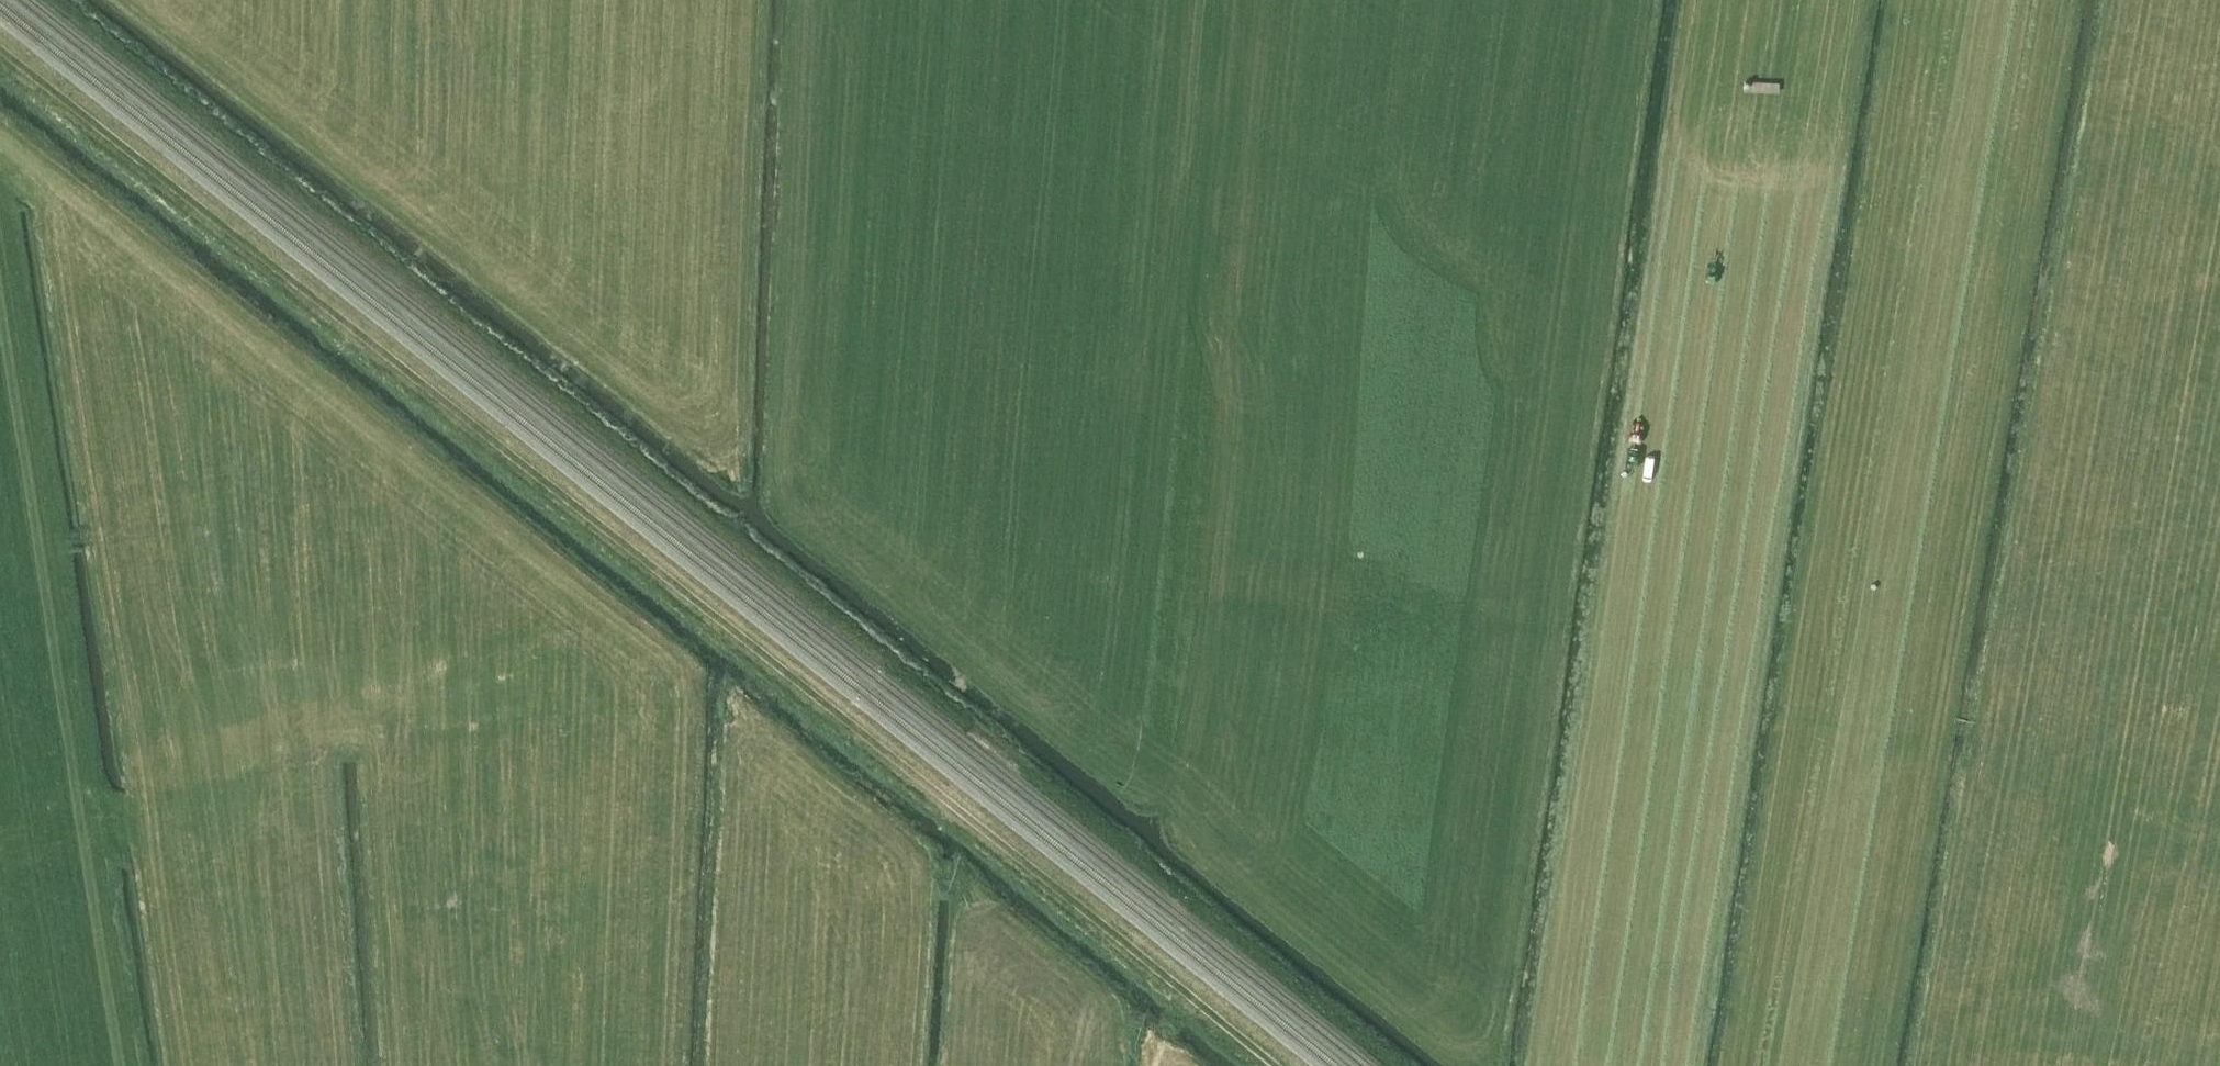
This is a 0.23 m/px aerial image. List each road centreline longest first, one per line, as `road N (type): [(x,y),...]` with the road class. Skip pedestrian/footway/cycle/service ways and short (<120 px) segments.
road 1 (track): [(0,51),(1280,1065)]

